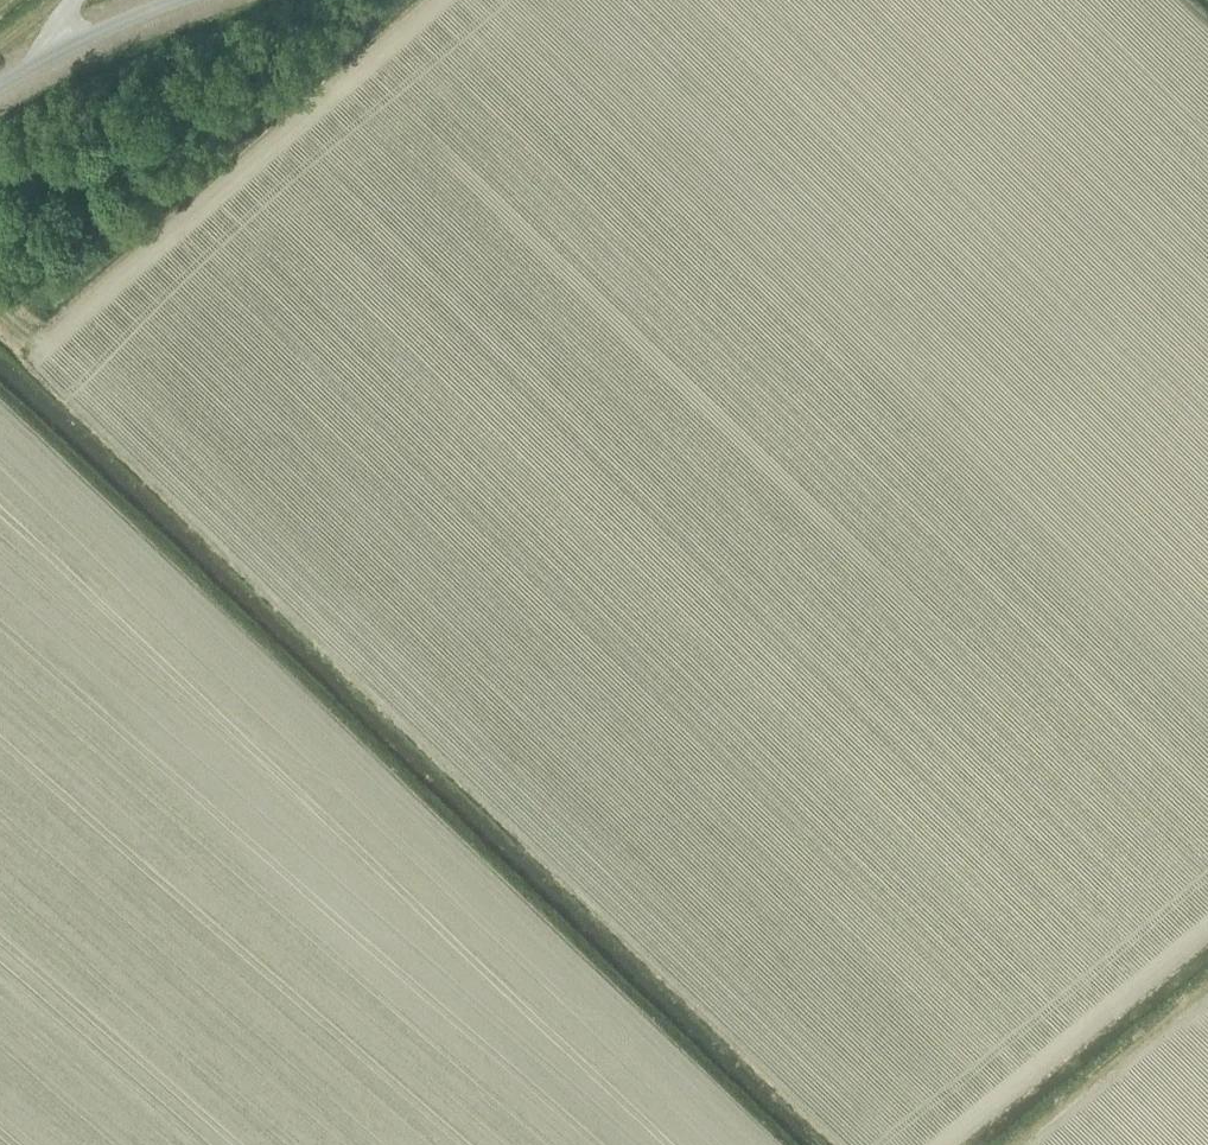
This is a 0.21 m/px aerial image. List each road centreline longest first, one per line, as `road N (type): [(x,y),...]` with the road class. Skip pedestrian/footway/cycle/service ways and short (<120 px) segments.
road 1 (unclassified): [(0,85),(61,50),(185,0)]

